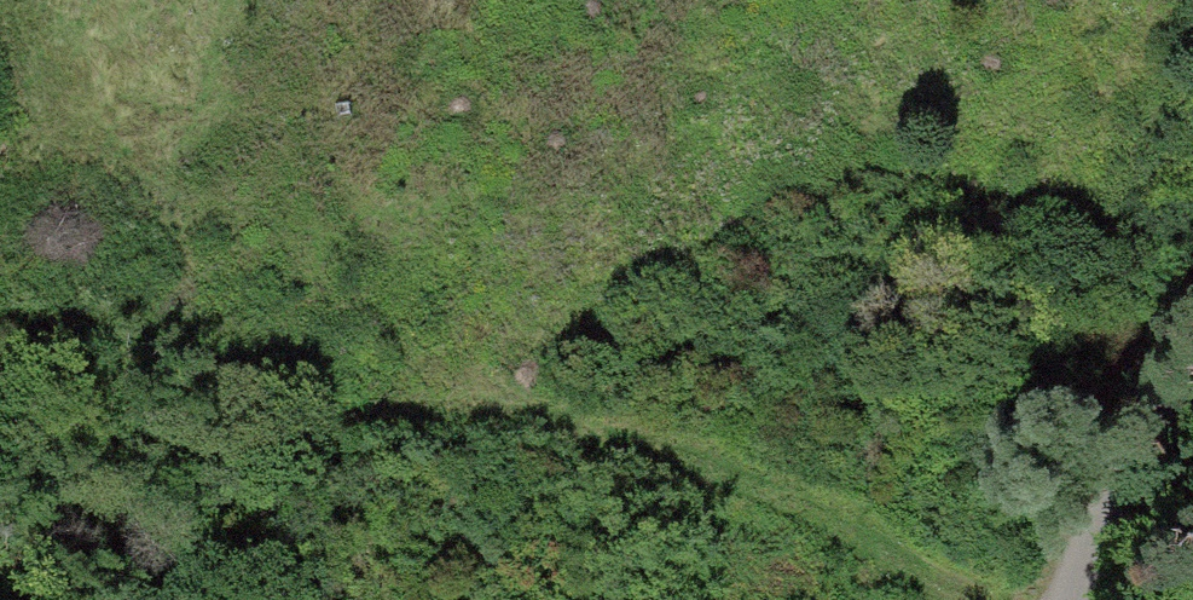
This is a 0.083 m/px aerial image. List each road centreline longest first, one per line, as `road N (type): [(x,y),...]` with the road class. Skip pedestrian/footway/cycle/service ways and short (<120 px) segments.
road 1 (motorway): [(240,599),(802,0)]
road 2 (motorway): [(388,0),(0,466)]
road 3 (track): [(1192,343),(1072,599)]

